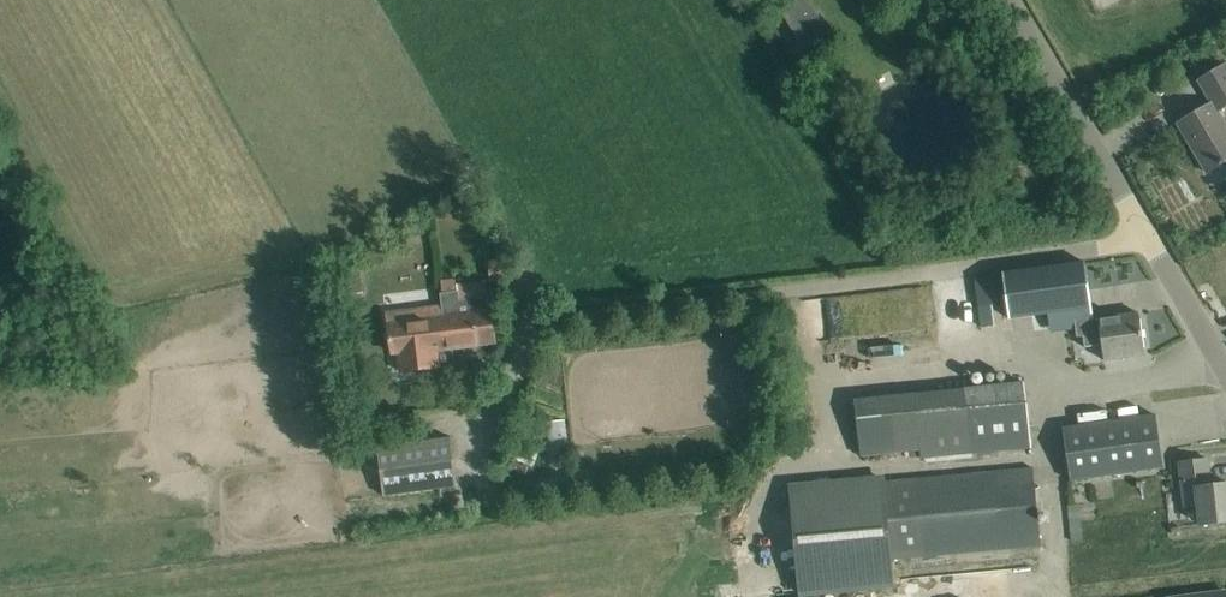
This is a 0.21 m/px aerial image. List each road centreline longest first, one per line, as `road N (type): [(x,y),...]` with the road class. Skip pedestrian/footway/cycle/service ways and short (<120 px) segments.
road 1 (unclassified): [(1150,241),(591,314)]
road 2 (residential): [(1150,241),(1007,0)]
road 3 (residential): [(1225,372),(1150,241)]

